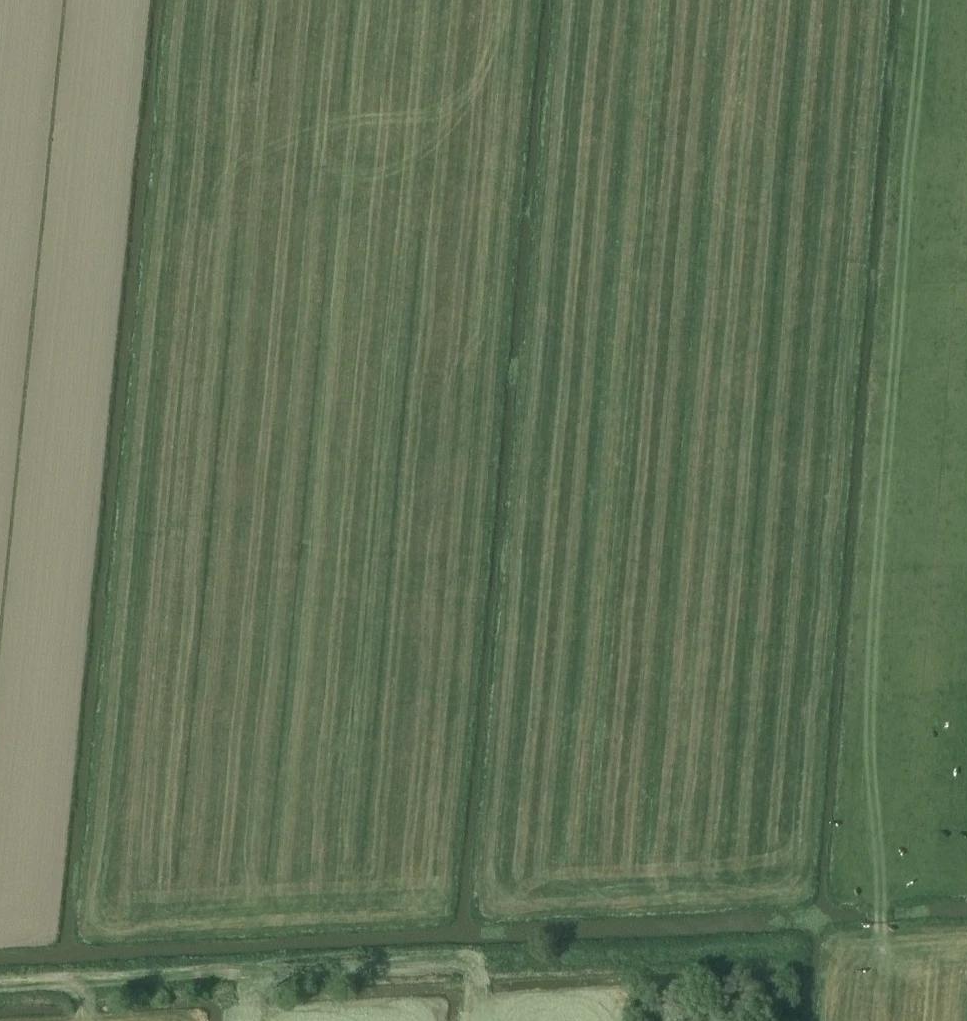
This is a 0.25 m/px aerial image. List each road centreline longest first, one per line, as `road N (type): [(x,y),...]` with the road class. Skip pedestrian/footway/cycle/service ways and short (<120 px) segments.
road 1 (track): [(0,989),(475,965)]
road 2 (track): [(475,965),(785,949)]

